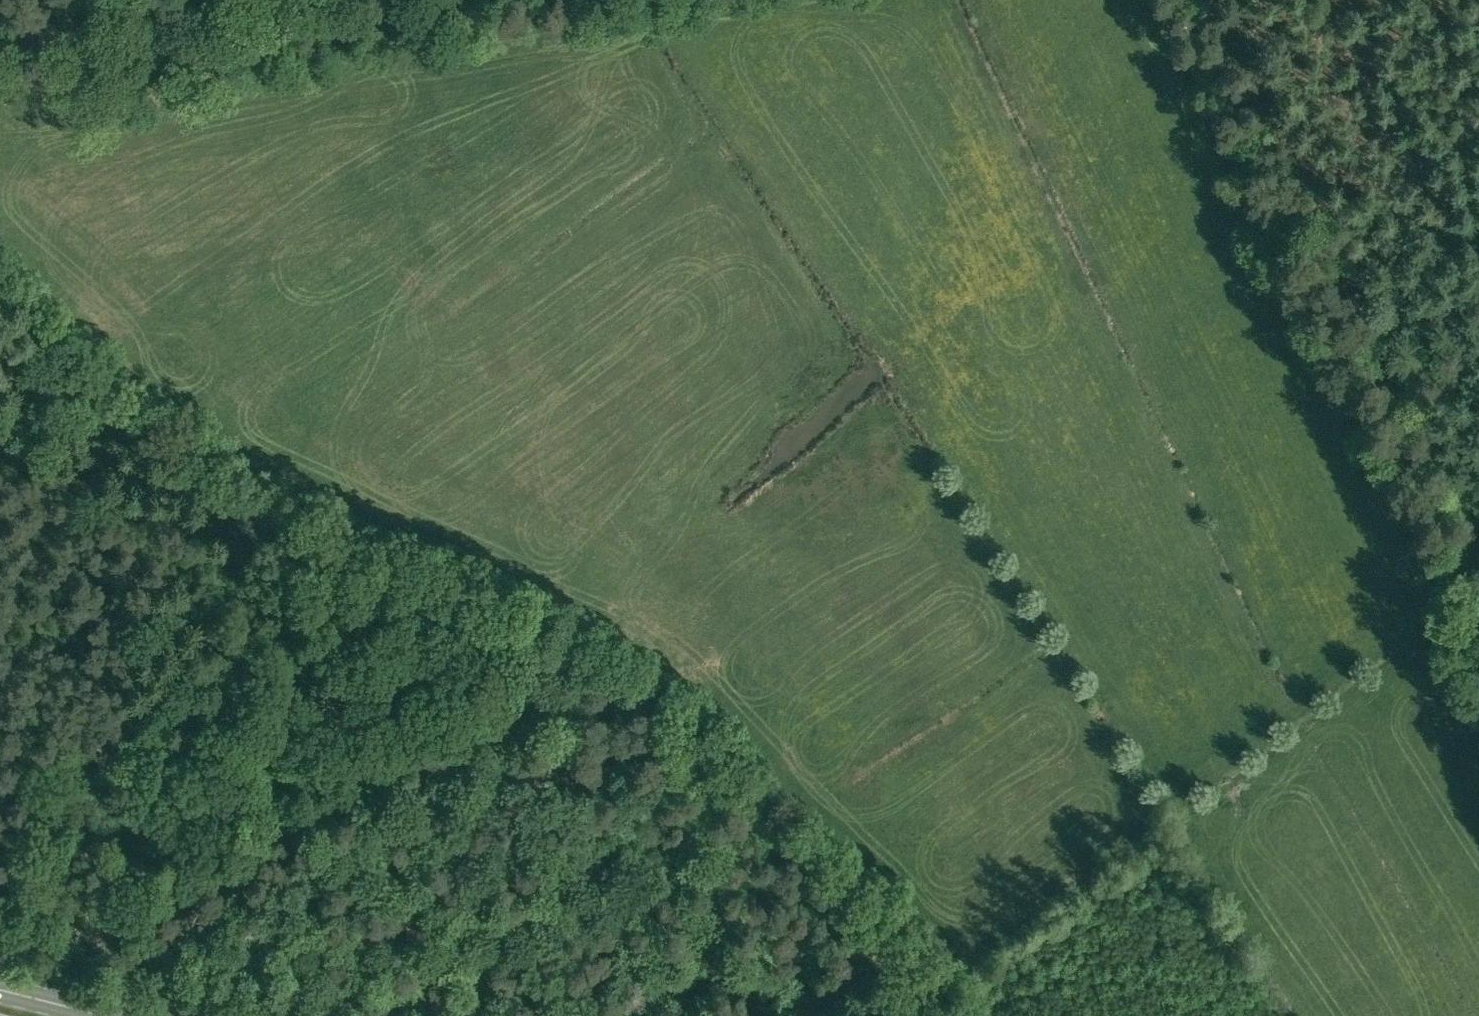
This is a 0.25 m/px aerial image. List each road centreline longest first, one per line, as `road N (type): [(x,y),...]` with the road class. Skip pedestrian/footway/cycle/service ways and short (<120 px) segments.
road 1 (track): [(0,26),(161,0)]

